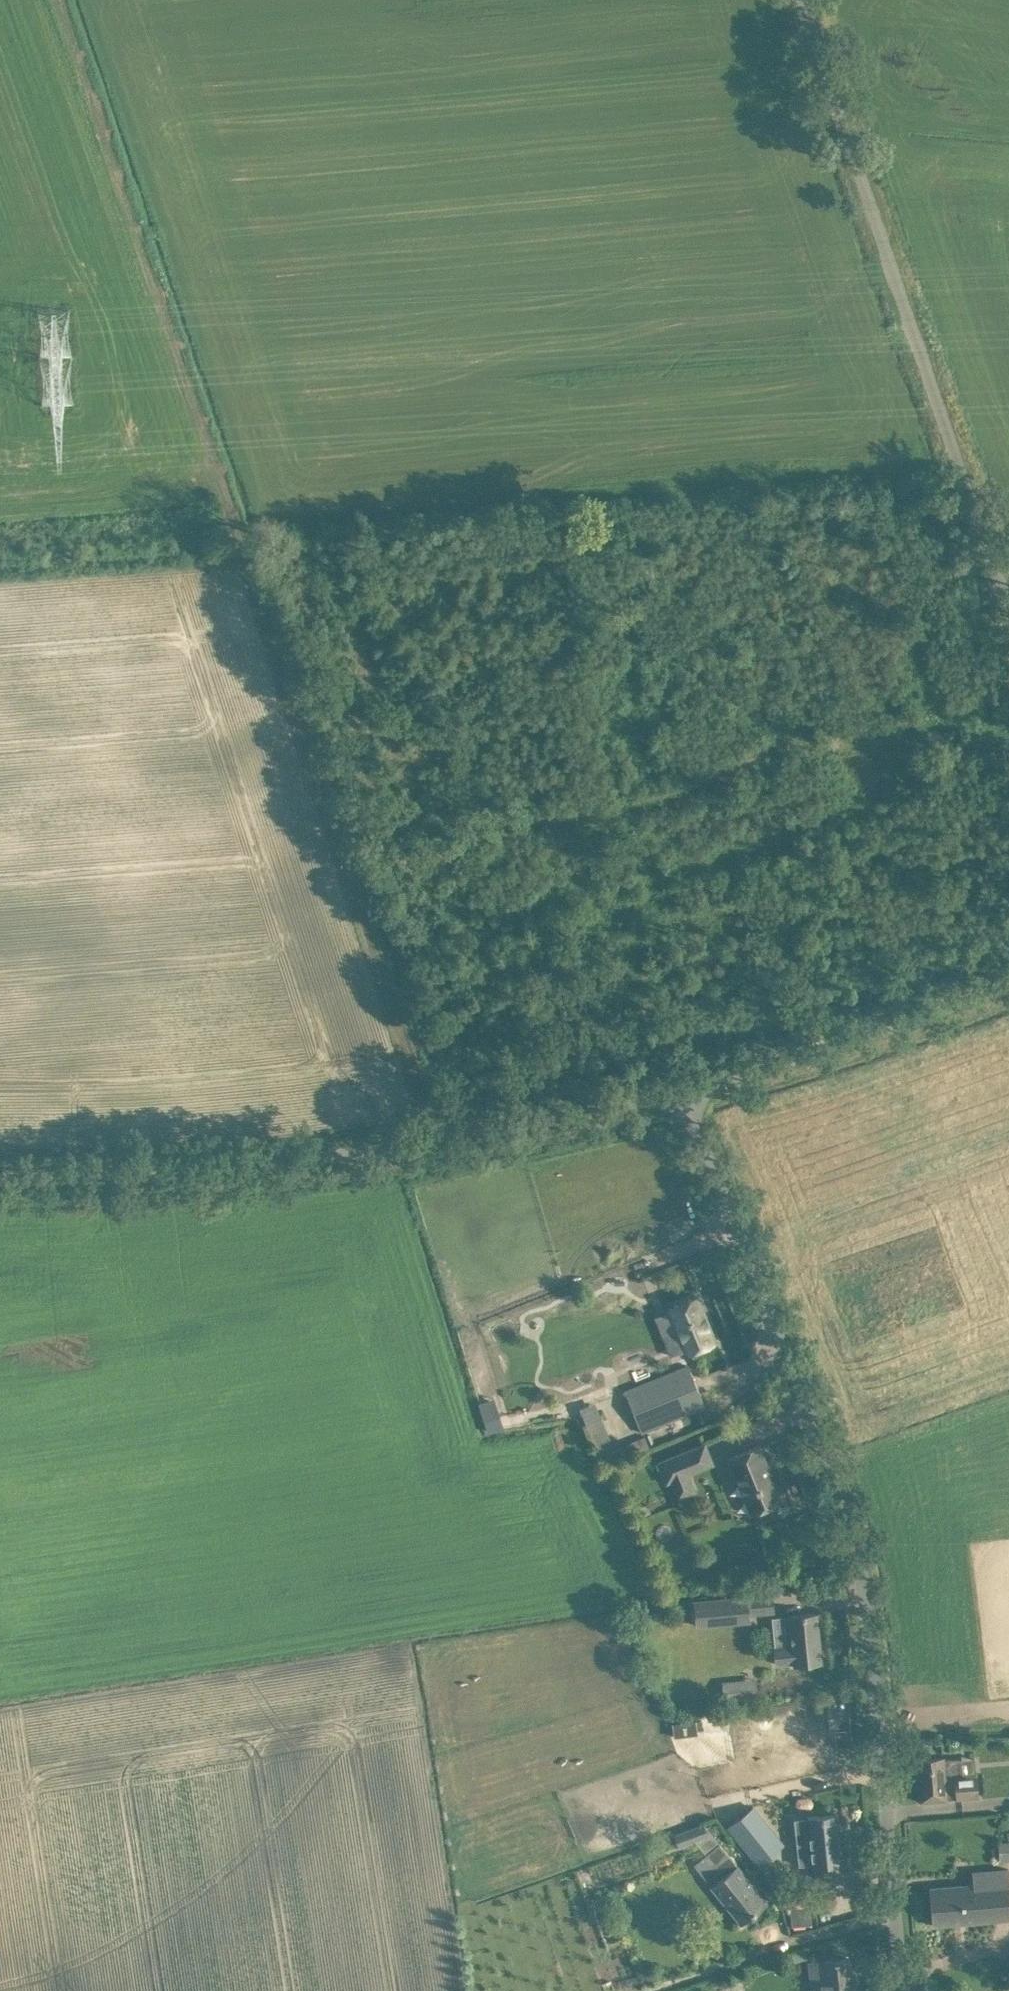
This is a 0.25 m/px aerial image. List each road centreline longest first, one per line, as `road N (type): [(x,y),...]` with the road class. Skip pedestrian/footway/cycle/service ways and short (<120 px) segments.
road 1 (unclassified): [(888,1990),(848,1536),(682,1091)]
road 2 (unclassified): [(0,1181),(272,1170),(399,1152),(682,1091)]
road 3 (unclassified): [(1008,598),(801,0)]
road 4 (unclassified): [(682,1091),(916,1020),(1008,982)]

